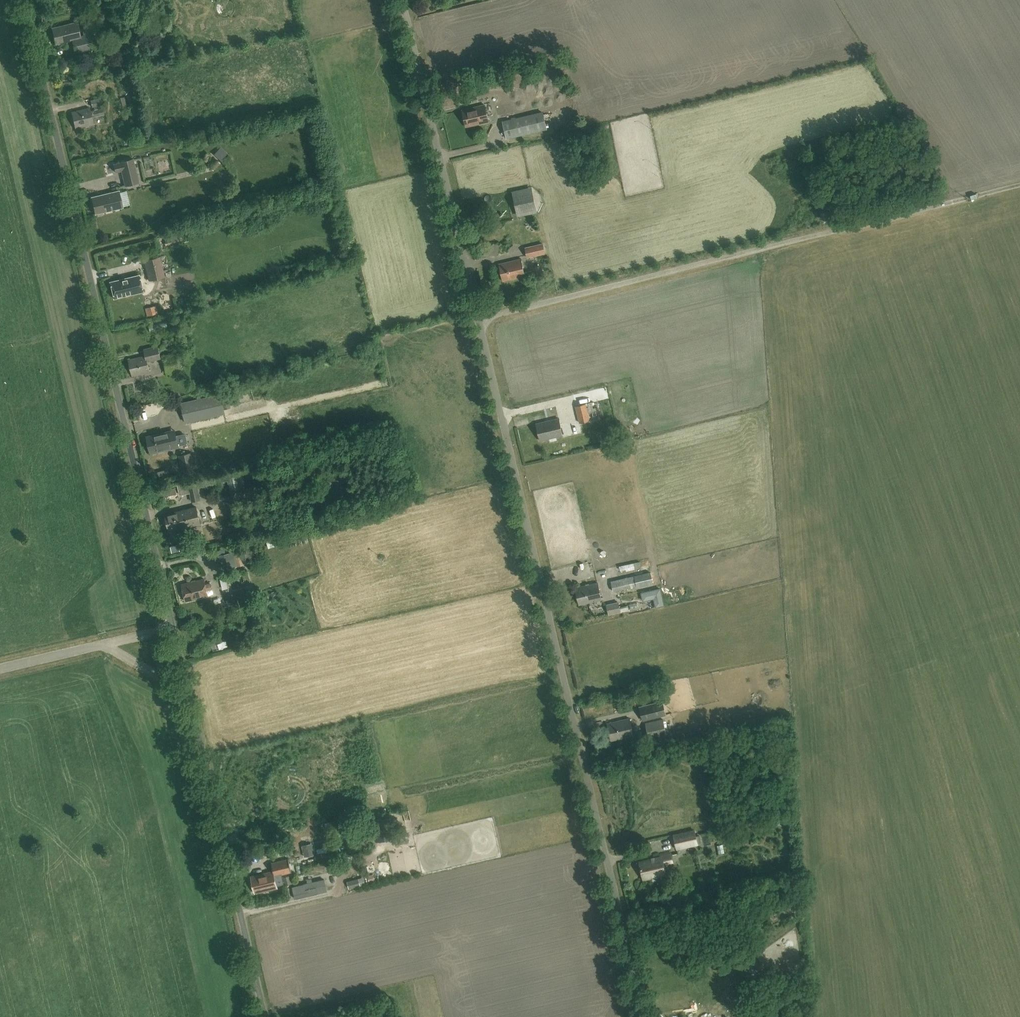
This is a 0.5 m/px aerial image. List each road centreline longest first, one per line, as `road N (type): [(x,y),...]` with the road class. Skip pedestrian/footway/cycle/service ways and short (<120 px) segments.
road 1 (unclassified): [(266,1016),(24,0)]
road 2 (unclassified): [(635,1016),(635,978),(476,320)]
road 3 (unclassified): [(476,320),(1019,184)]
road 4 (unclassified): [(476,320),(401,0)]

